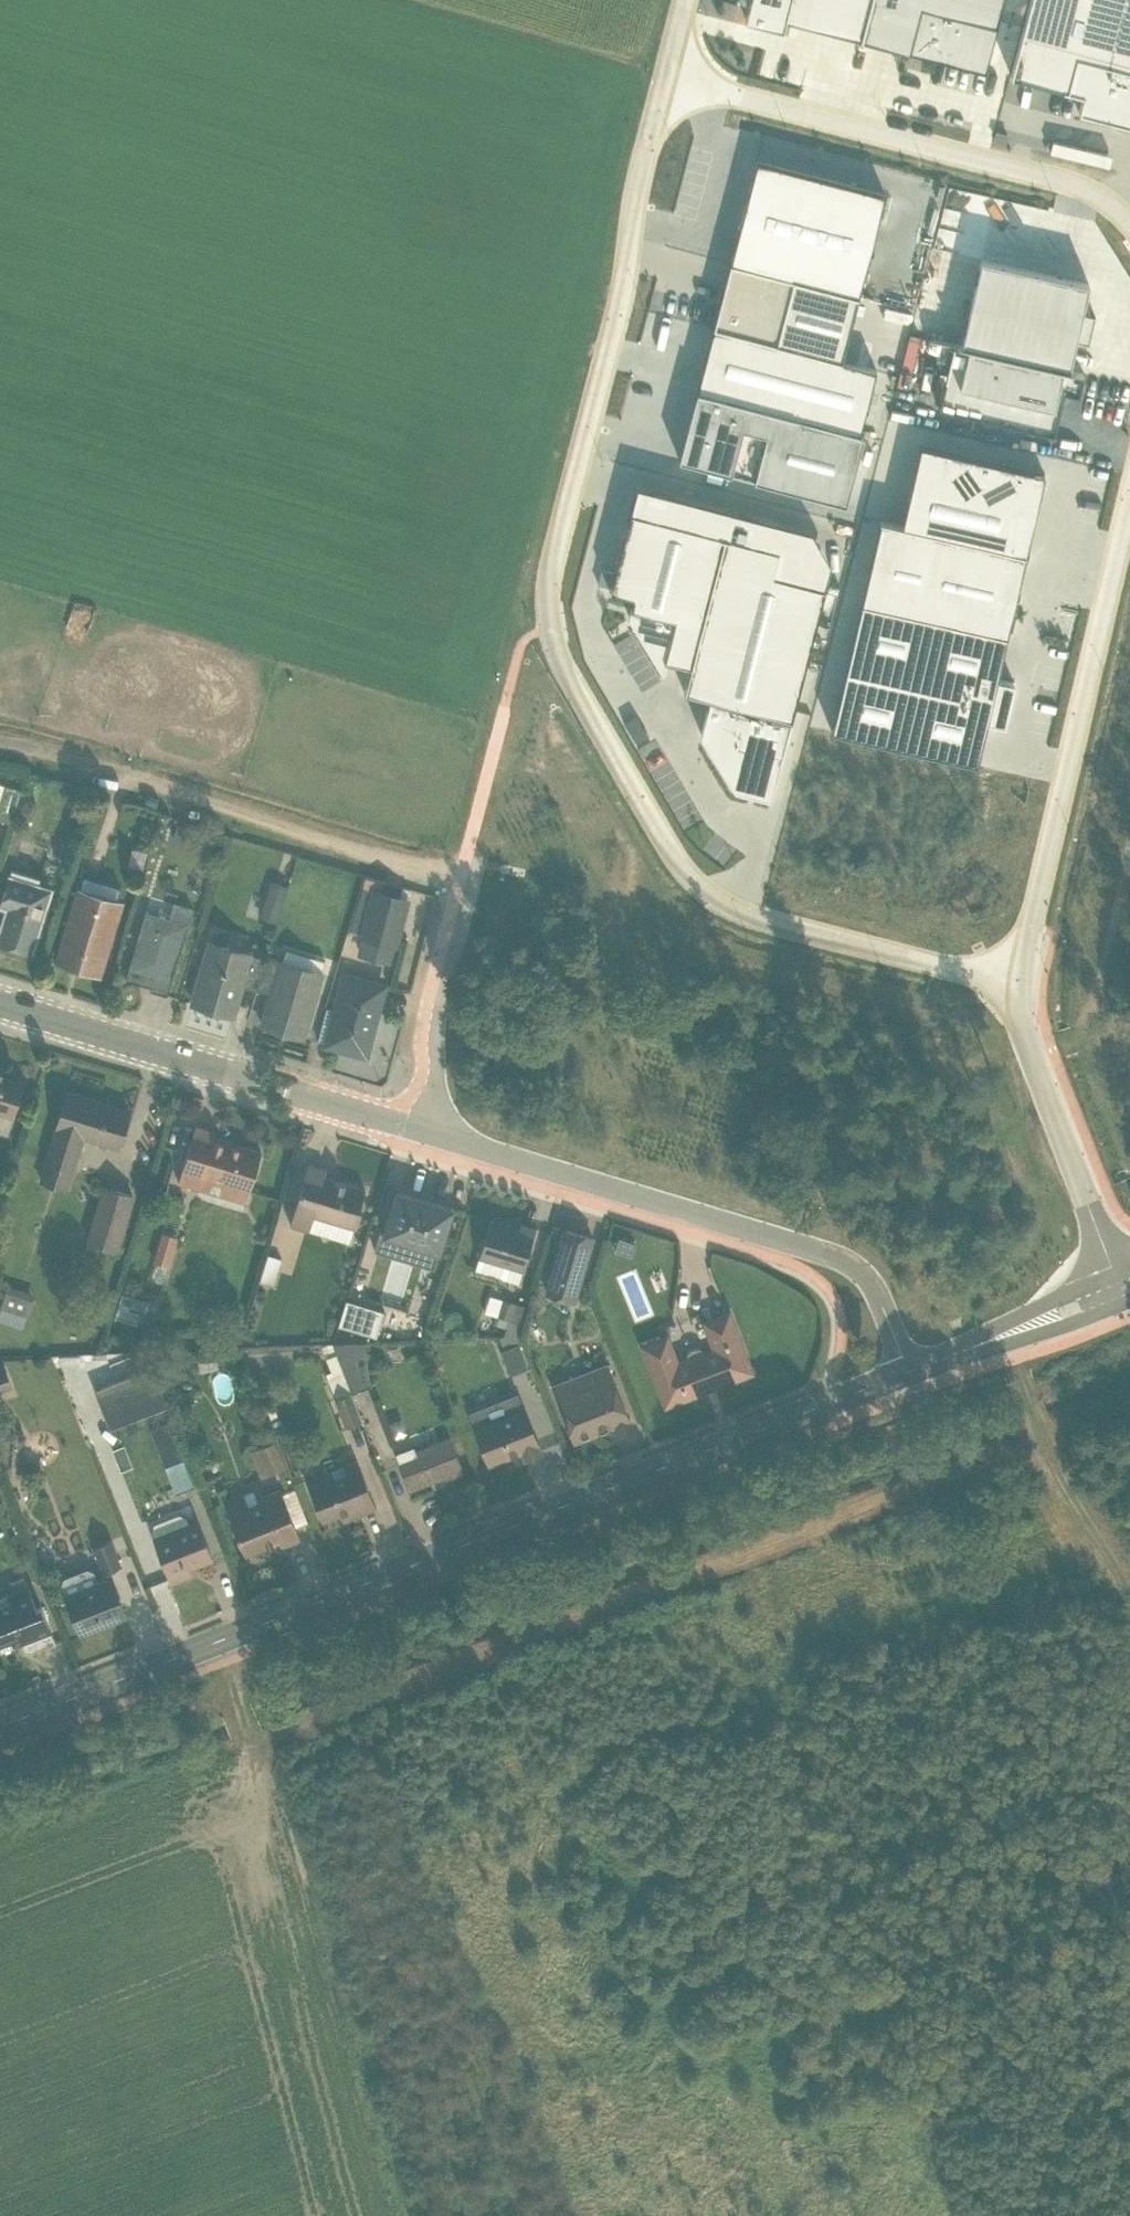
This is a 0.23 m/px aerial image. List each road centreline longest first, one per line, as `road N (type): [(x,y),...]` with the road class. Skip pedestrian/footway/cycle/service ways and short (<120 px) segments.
road 1 (unclassified): [(663,76),(633,189),(622,289),(550,557),(545,592),(557,657),(685,873),(719,905),(829,937),(1021,976)]
road 2 (secondary): [(907,1372),(0,1727)]
road 3 (tertiary): [(426,1131),(842,1262),(871,1288),(907,1372)]
road 4 (unclassified): [(1021,976),(1129,484)]
road 5 (unclassified): [(1129,225),(1098,197),(1051,176),(663,76)]
road 6 (track): [(0,745),(466,884)]
road 7 (tertiary): [(0,1004),(426,1131)]
road 8 (unclassified): [(1021,976),(1025,1032),(1120,1292)]
road 9 (unclassified): [(466,884),(437,1004),(426,1131)]
road 10 (track): [(1129,844),(1091,1014),(1074,1042),(1035,1058)]
road 11 (secondary): [(1120,1292),(907,1372)]
road 12 (unclassified): [(466,884),(506,726)]

